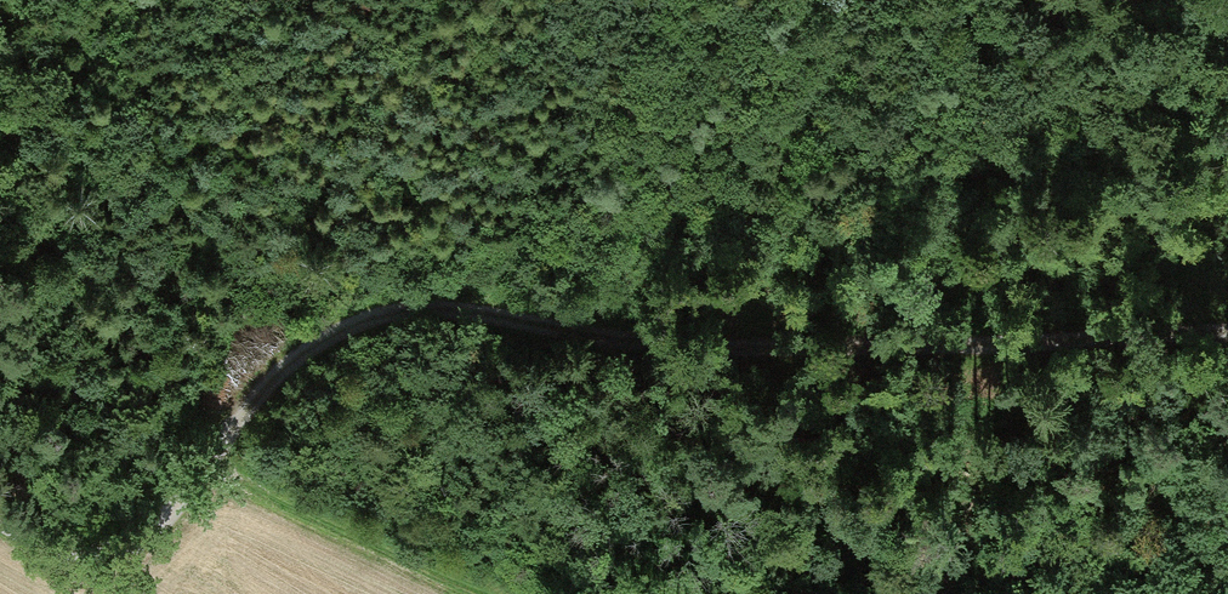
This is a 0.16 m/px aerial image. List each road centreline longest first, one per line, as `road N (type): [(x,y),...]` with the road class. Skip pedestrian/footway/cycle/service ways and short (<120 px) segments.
road 1 (track): [(207,466),(283,369),(348,326),(400,310),(468,312),(633,338),(890,352),(1227,329)]
road 2 (track): [(207,466),(486,593)]
road 3 (track): [(0,517),(61,549),(98,557),(136,546),(207,466)]
road 4 (track): [(696,593),(797,564),(919,593)]

